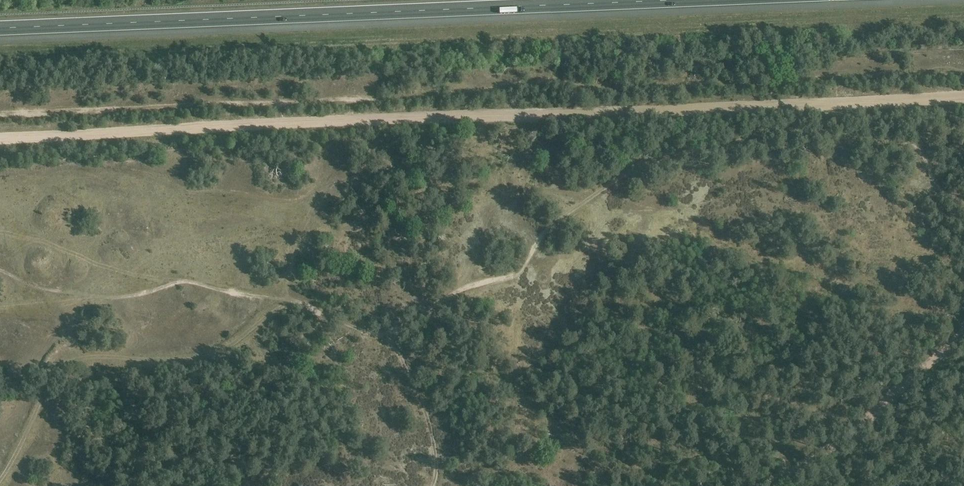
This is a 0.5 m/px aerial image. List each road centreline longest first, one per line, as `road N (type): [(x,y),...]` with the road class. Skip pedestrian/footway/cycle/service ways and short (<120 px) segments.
road 1 (track): [(0,112),(542,81),(836,81),(963,69)]
road 2 (track): [(963,97),(0,139)]
road 3 (motorway): [(0,28),(689,0)]
road 4 (track): [(391,339),(450,294),(515,271),(554,224),(619,178),(724,150),(762,131),(910,143),(940,188),(963,202)]
road 5 (track): [(0,268),(86,293),(187,280),(294,303)]
road 6 (track): [(766,485),(862,426),(963,333)]
road 7 (track): [(461,289),(489,213),(530,189),(592,197)]

